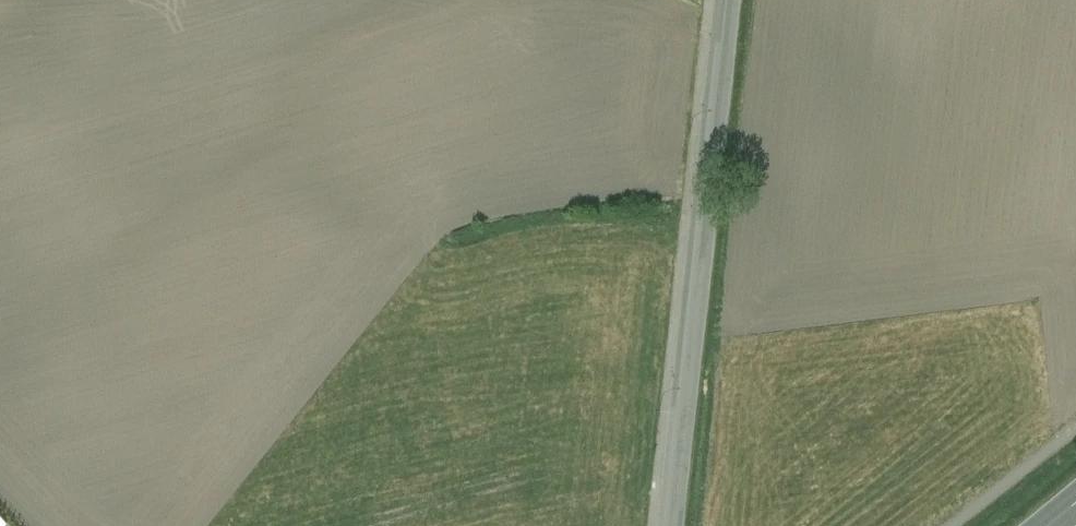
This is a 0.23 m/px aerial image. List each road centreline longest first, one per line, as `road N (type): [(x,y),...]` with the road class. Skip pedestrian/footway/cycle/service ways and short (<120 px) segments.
road 1 (unclassified): [(672,525),(729,0)]

